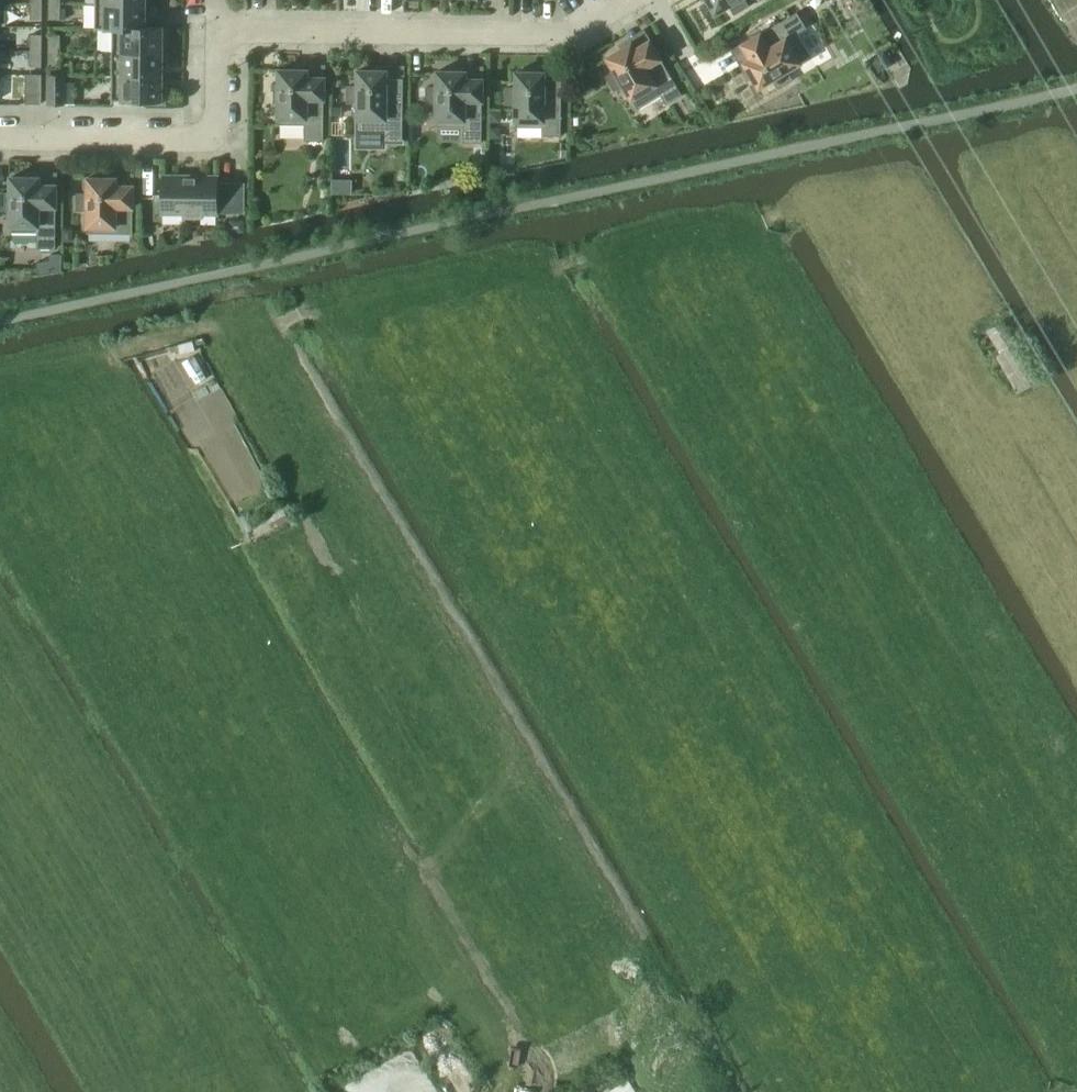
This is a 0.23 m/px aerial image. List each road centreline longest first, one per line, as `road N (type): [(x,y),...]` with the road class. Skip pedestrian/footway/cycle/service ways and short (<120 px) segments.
road 1 (residential): [(638,0),(568,37),(218,31)]
road 2 (residential): [(0,137),(193,141),(213,129),(219,111),(218,31)]

